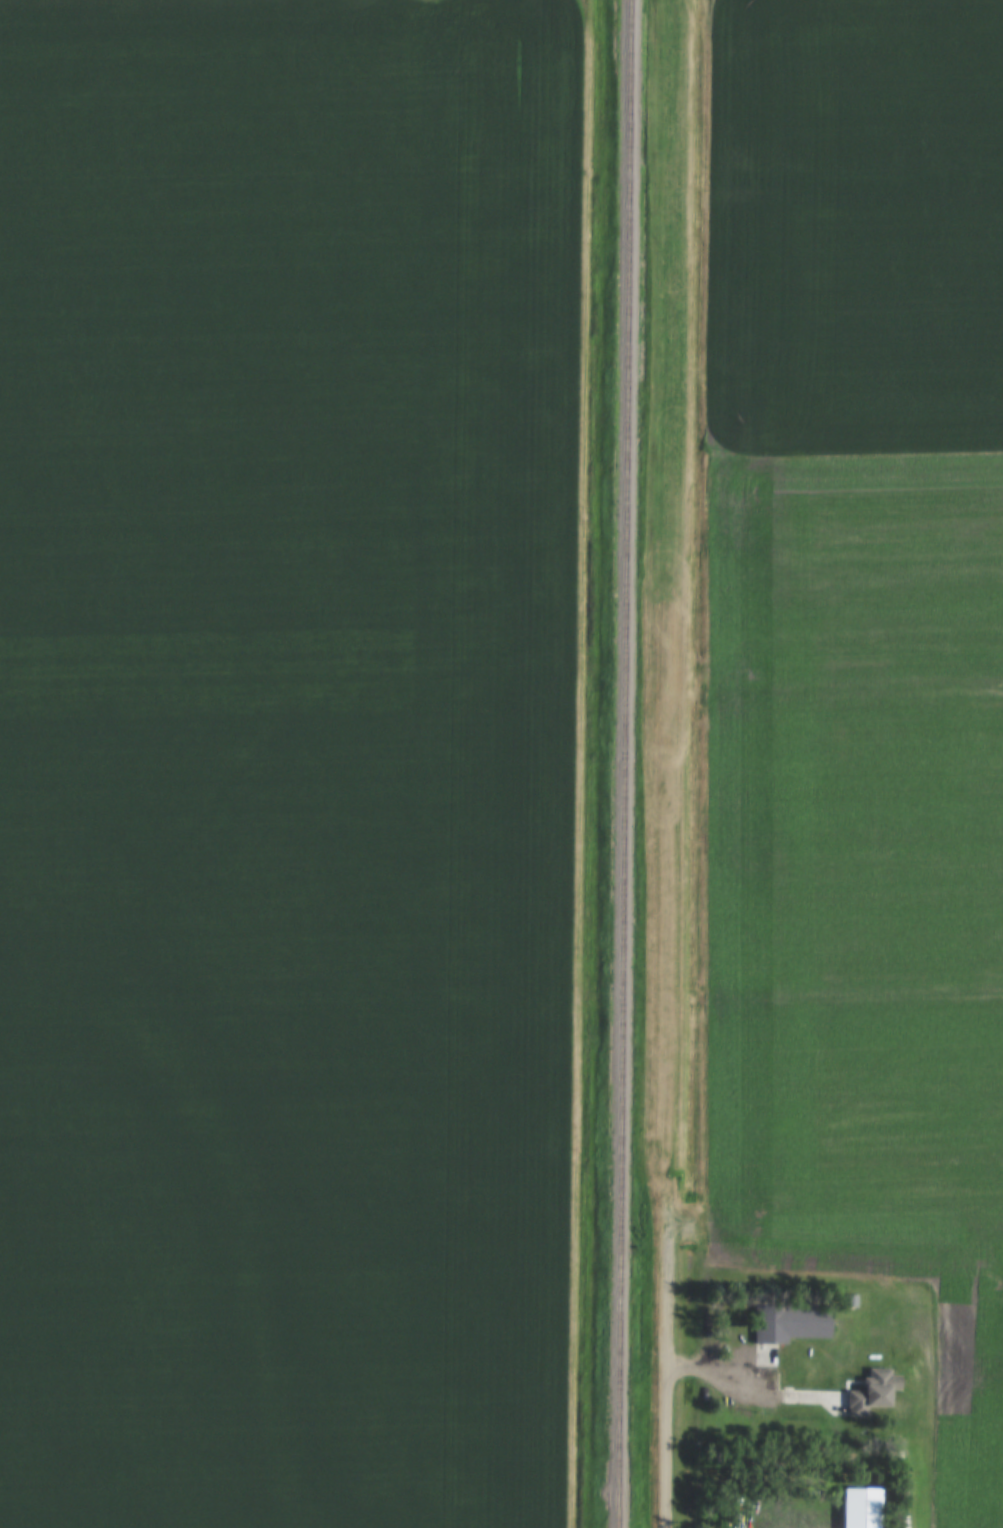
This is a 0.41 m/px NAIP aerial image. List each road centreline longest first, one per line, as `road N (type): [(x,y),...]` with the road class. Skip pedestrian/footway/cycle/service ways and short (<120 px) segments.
road 1 (residential): [(662,1527),(665,1219)]

